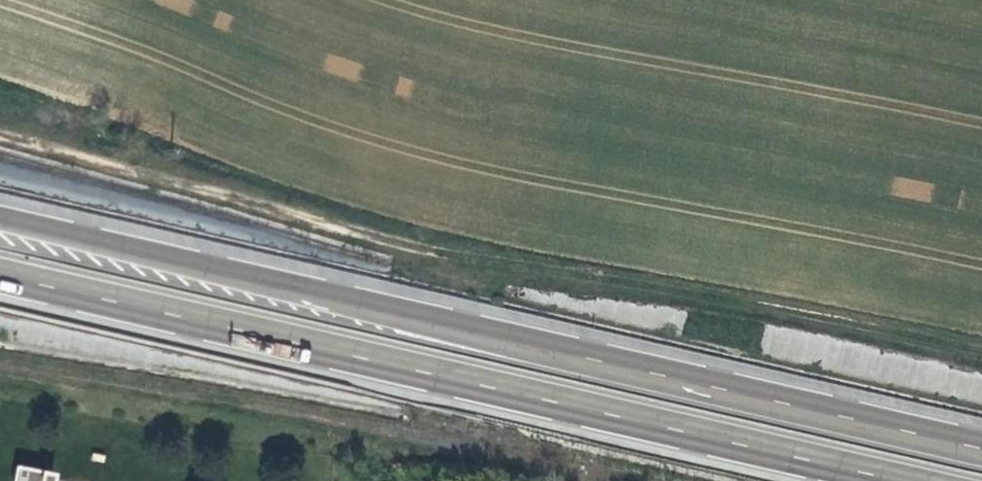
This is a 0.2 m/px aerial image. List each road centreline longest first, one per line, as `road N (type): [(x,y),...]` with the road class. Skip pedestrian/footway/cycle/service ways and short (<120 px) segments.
road 1 (primary): [(981,448),(0,217)]
road 2 (primary): [(0,275),(903,480)]

